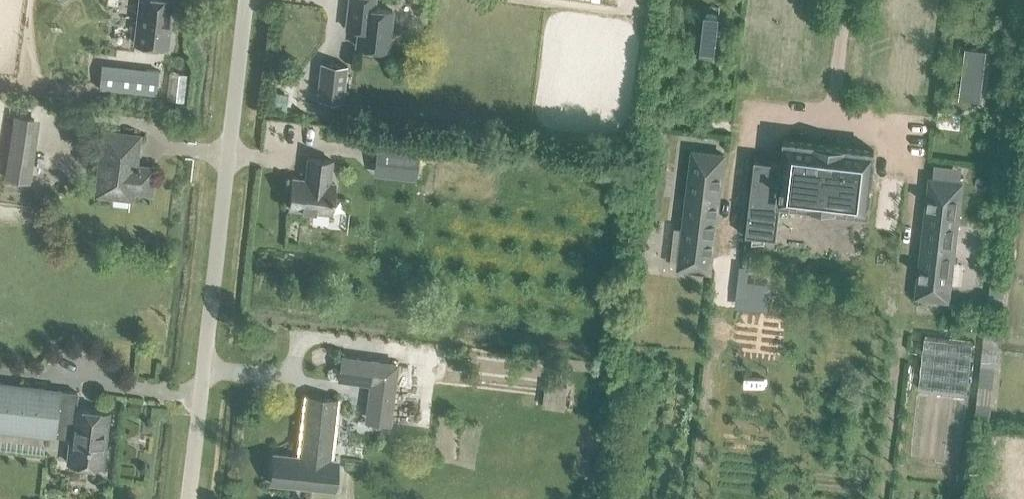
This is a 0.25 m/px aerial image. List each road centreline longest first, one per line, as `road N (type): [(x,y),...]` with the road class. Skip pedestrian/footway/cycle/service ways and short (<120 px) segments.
road 1 (residential): [(187,498),(249,0)]

